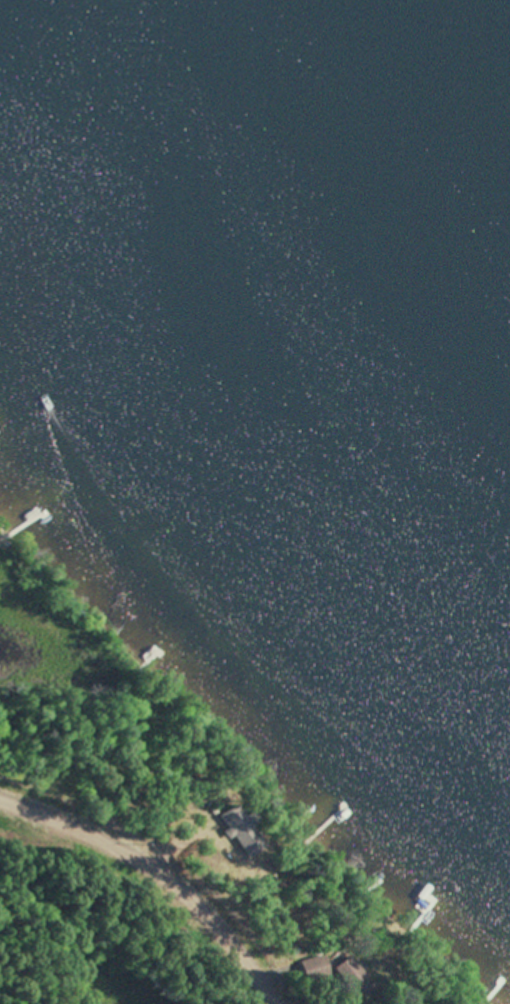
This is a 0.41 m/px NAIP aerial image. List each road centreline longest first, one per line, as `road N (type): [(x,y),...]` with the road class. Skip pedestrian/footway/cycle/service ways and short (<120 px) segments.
road 1 (residential): [(0,801),(123,852),(188,893),(271,1003)]

